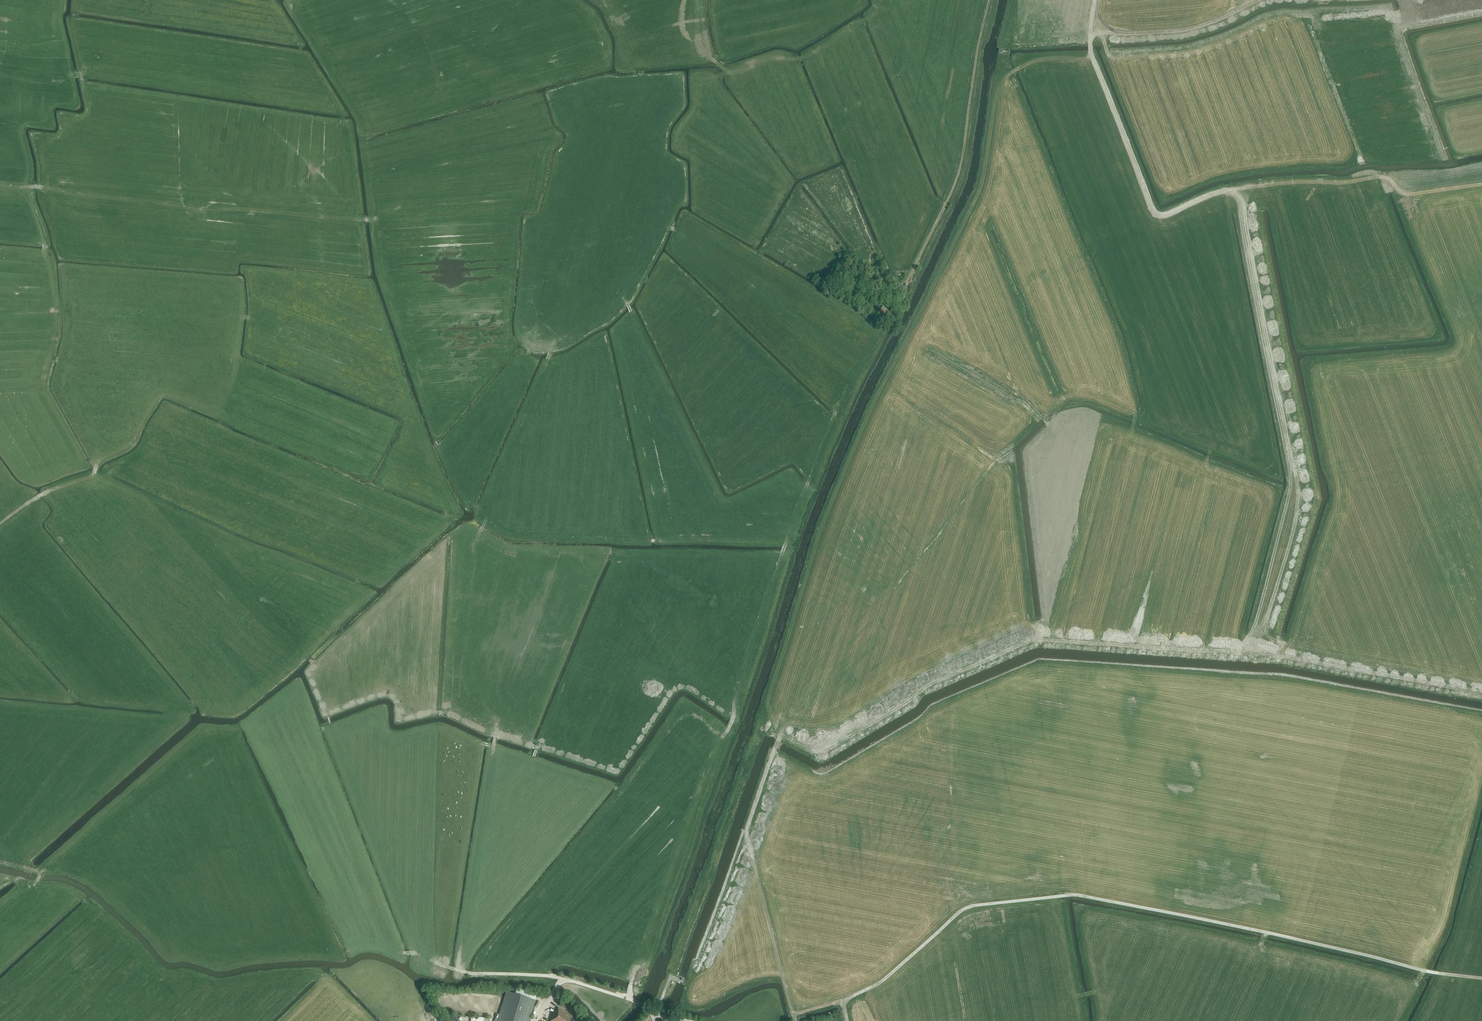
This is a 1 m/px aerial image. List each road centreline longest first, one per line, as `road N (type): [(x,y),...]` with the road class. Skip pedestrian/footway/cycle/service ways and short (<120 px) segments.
road 1 (track): [(843,1000),(878,984),(967,908),(1076,894),(1481,978)]
road 2 (track): [(1273,182),(1157,213),(1091,54),(1095,0)]
road 3 (track): [(566,980),(474,974),(436,962)]

